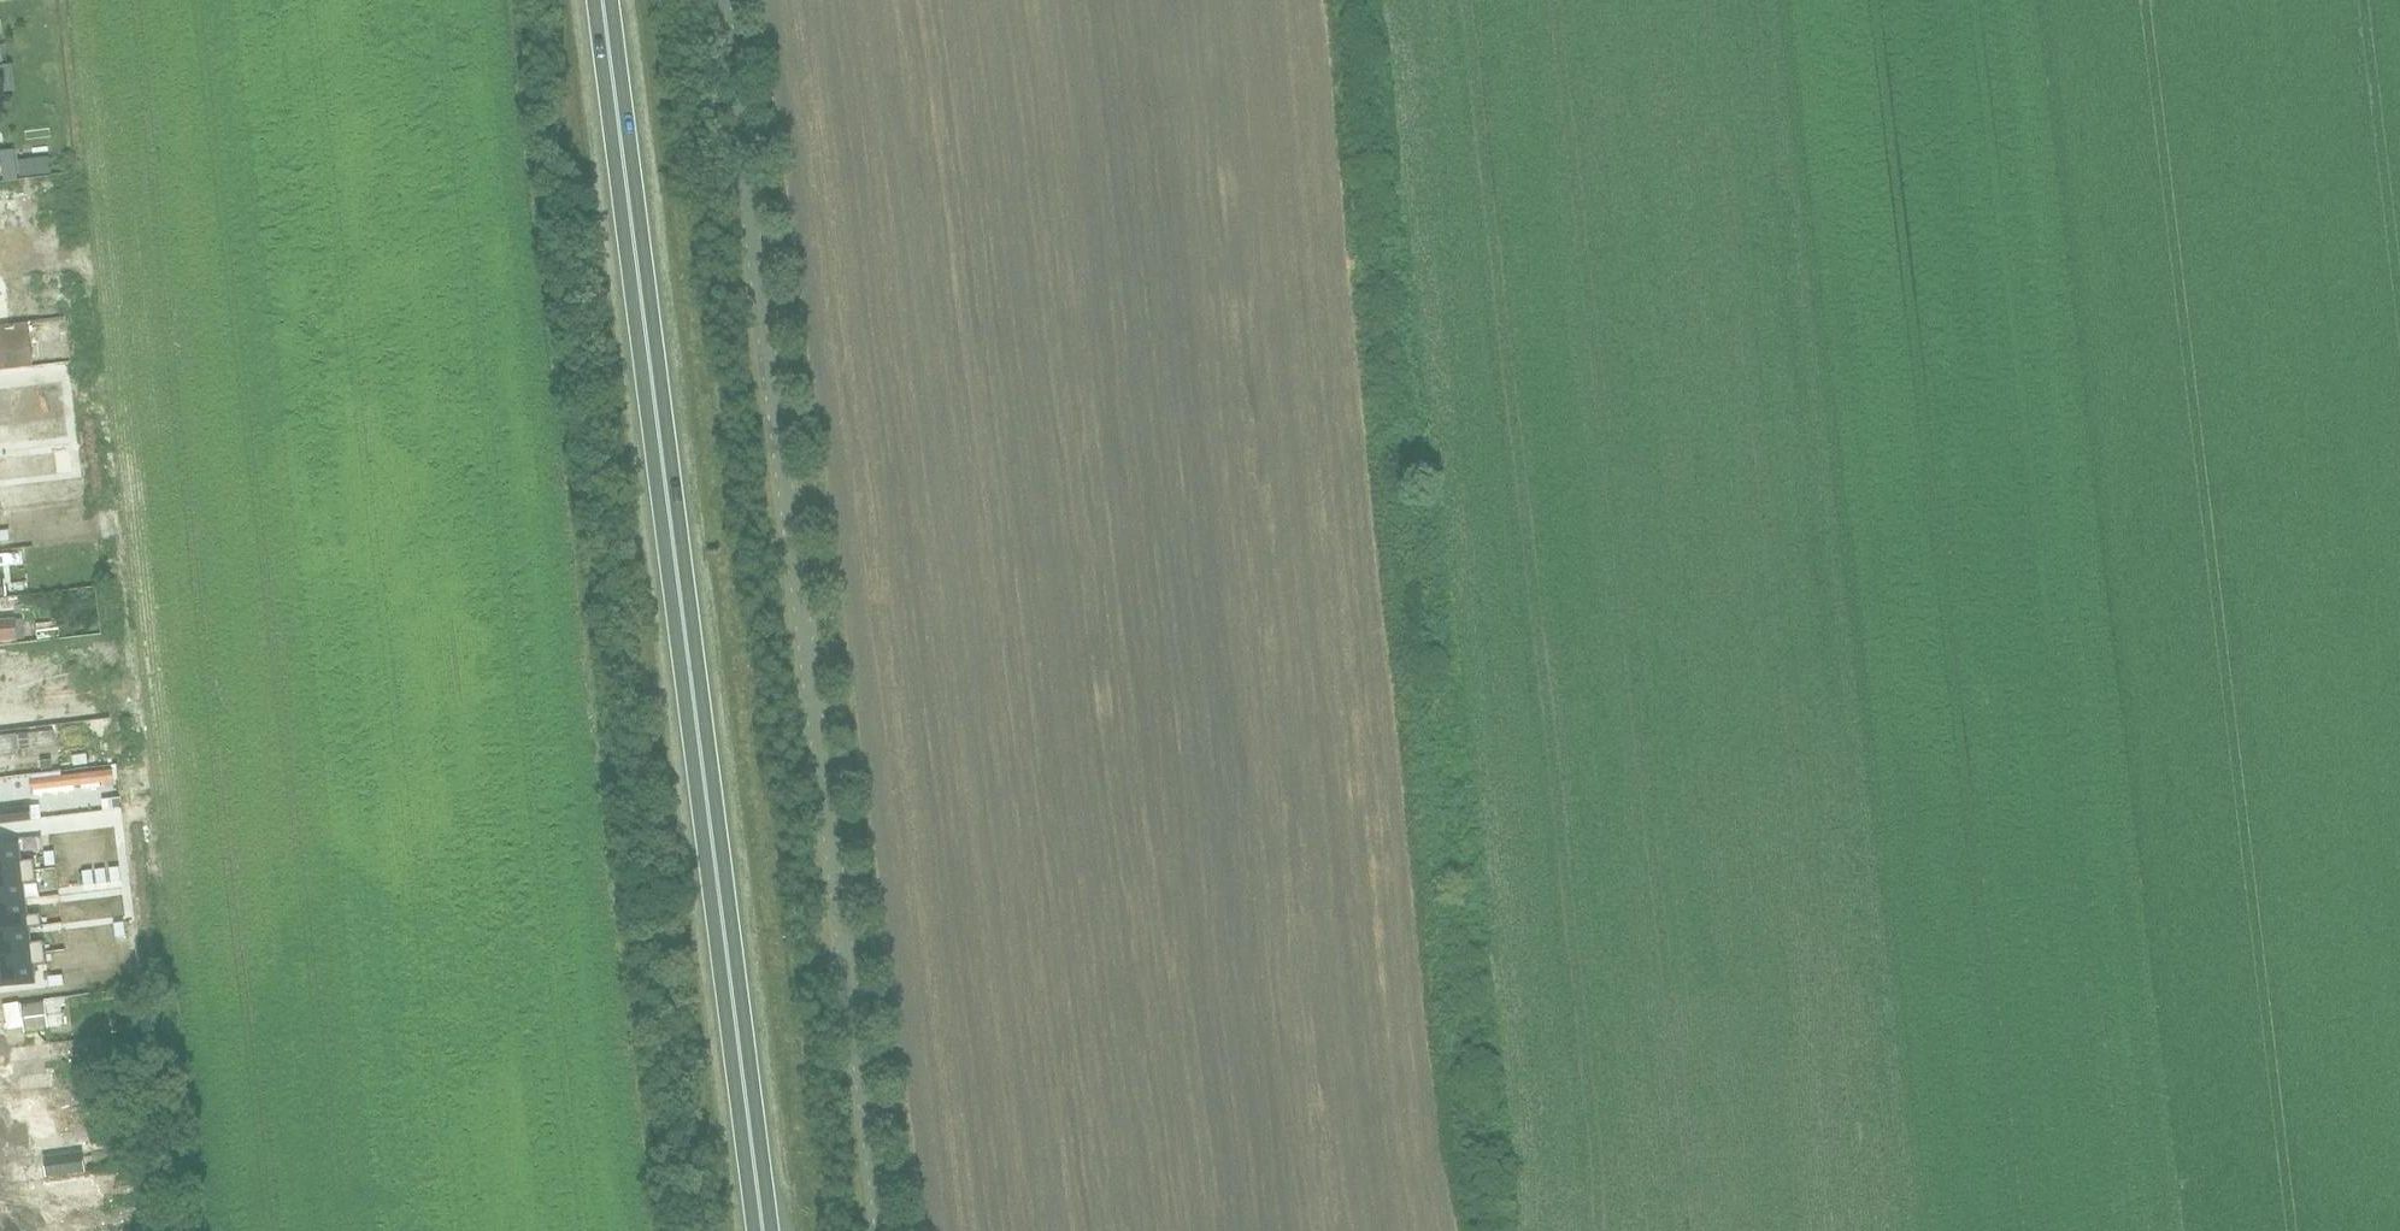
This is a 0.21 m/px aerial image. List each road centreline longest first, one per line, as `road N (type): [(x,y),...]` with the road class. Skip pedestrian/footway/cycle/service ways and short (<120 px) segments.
road 1 (trunk): [(763,1230),(601,0)]
road 2 (unclassified): [(884,1230),(723,0)]

